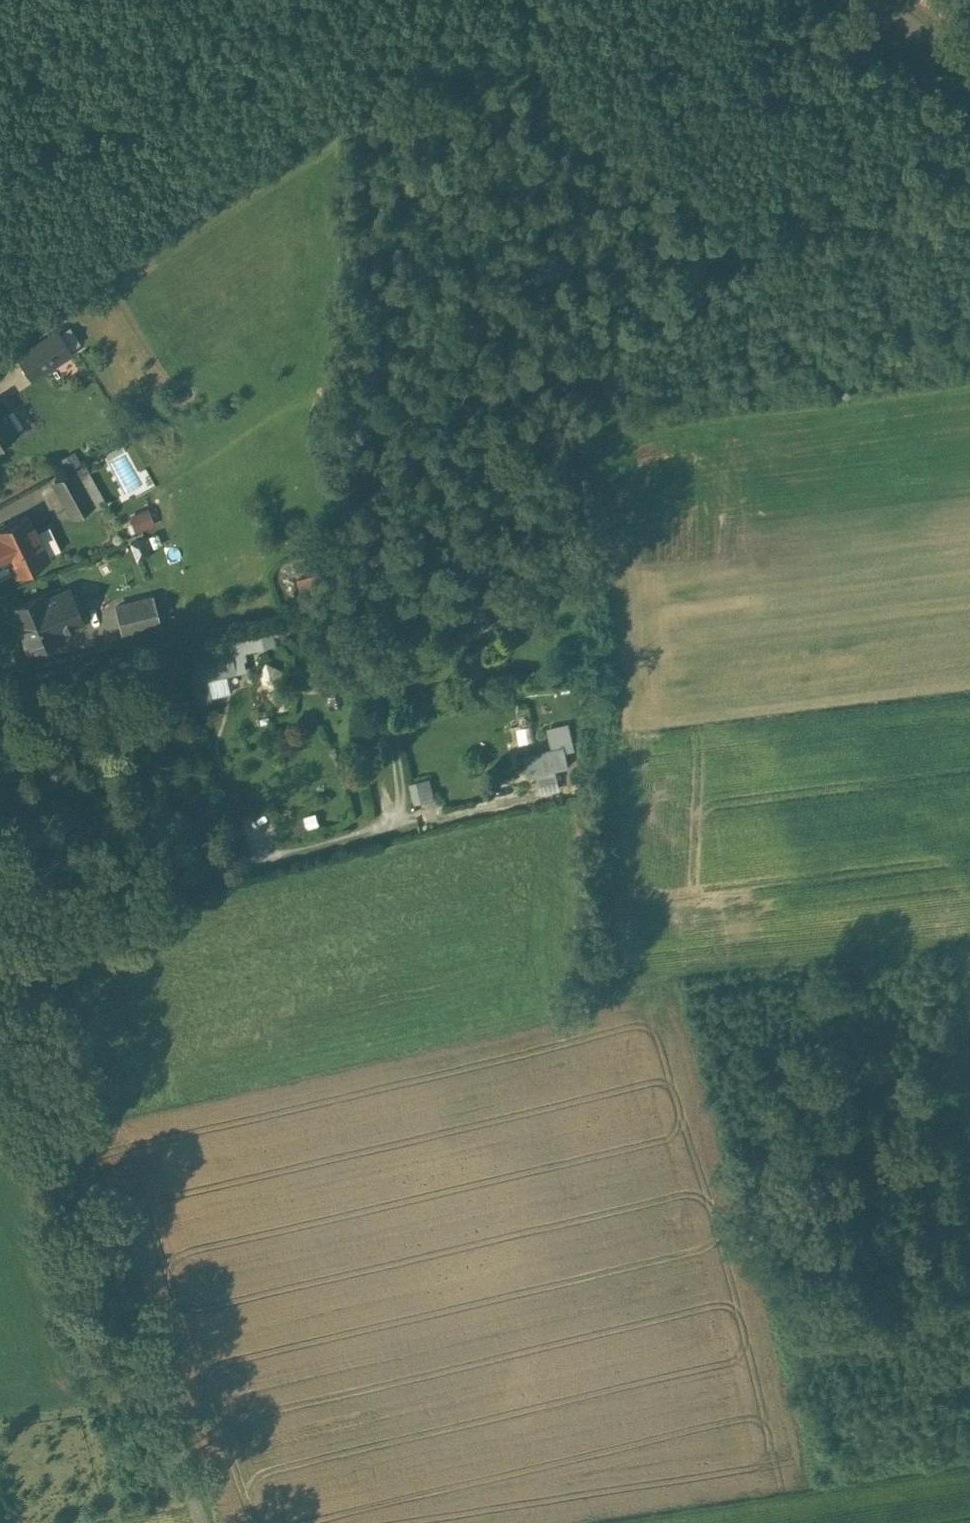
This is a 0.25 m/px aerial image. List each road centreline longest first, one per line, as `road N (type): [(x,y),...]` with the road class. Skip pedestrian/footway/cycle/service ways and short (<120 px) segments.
road 1 (unclassified): [(0,823),(83,1157),(218,1522)]

